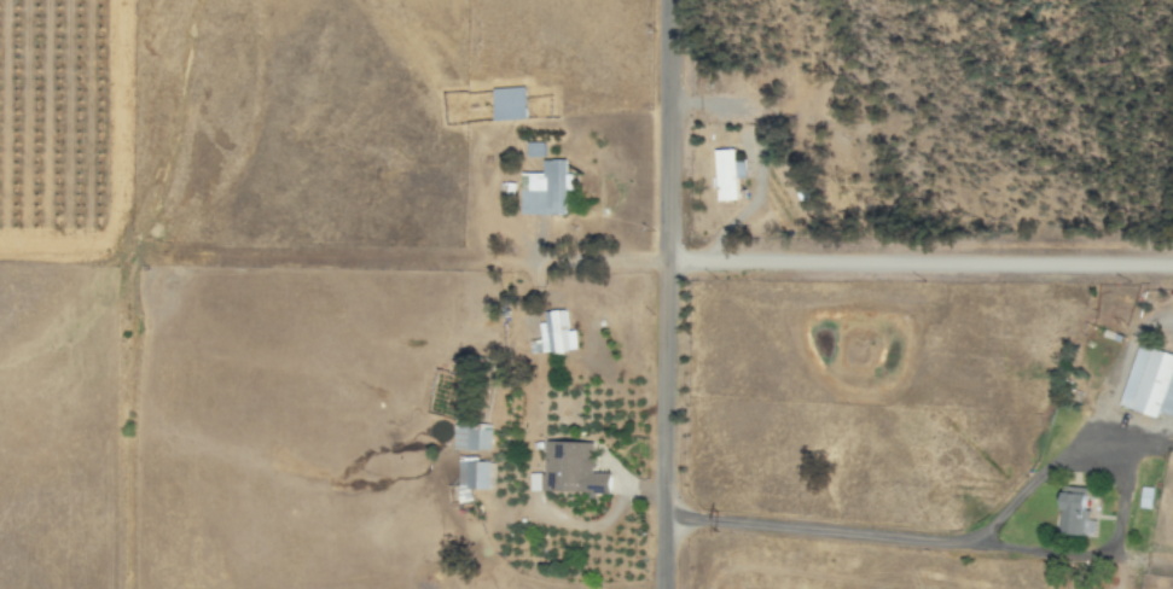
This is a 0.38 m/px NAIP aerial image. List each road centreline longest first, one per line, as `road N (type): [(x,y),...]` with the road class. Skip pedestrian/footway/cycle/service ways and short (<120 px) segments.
road 1 (residential): [(1172,266),(128,253)]
road 2 (residential): [(659,588),(664,0)]

